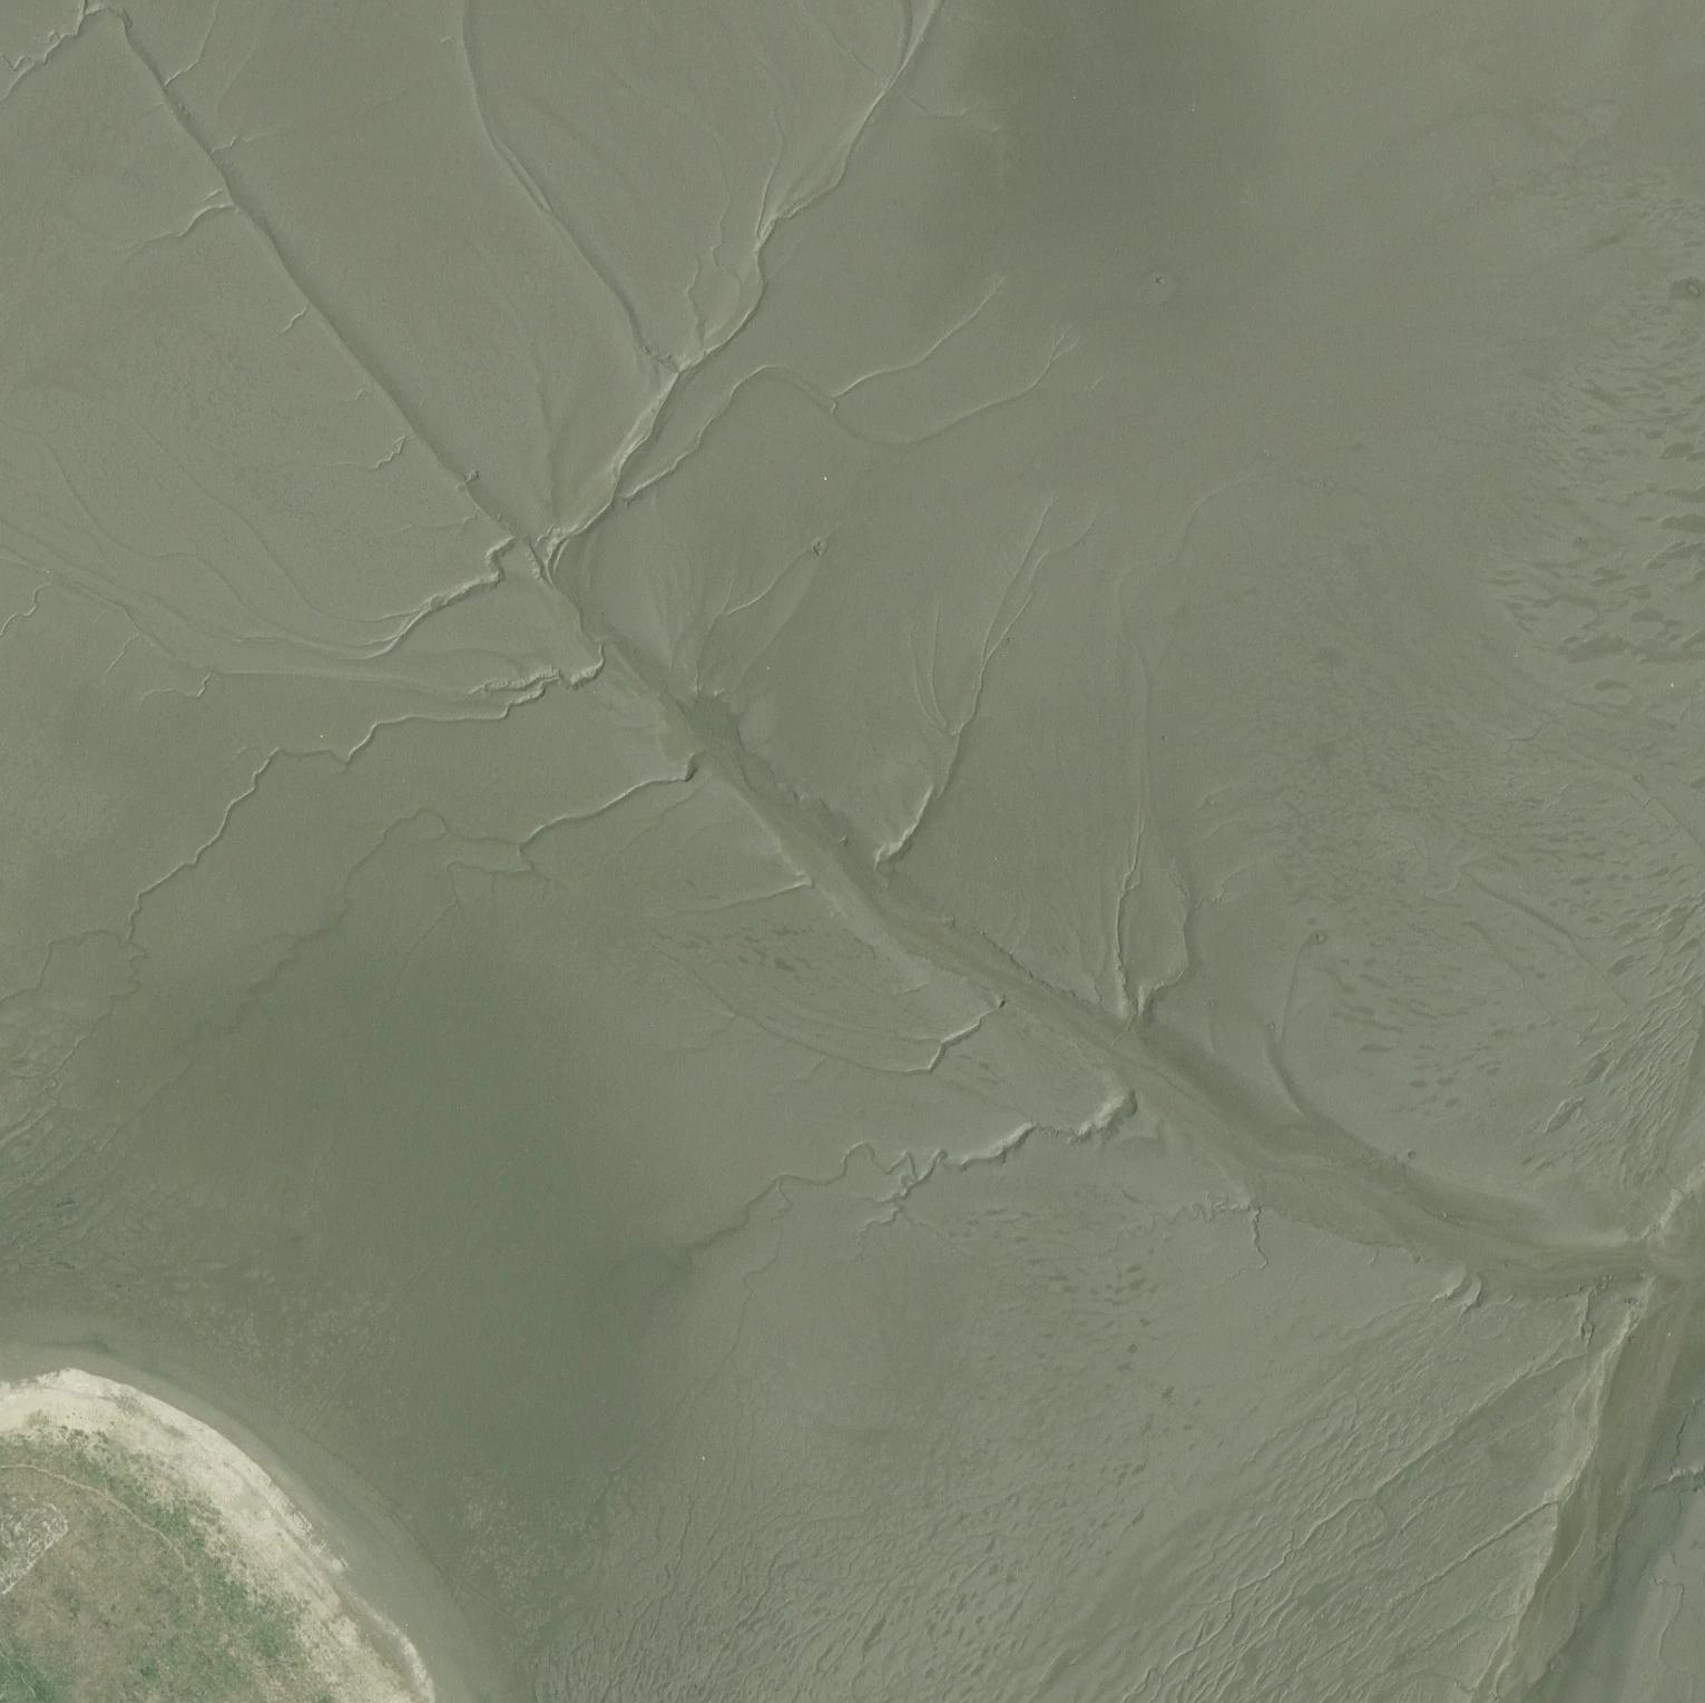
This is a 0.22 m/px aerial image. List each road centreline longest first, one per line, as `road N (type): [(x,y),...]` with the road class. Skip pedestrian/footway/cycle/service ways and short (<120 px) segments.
road 1 (track): [(1221,1702),(1550,1474),(1704,1448)]

